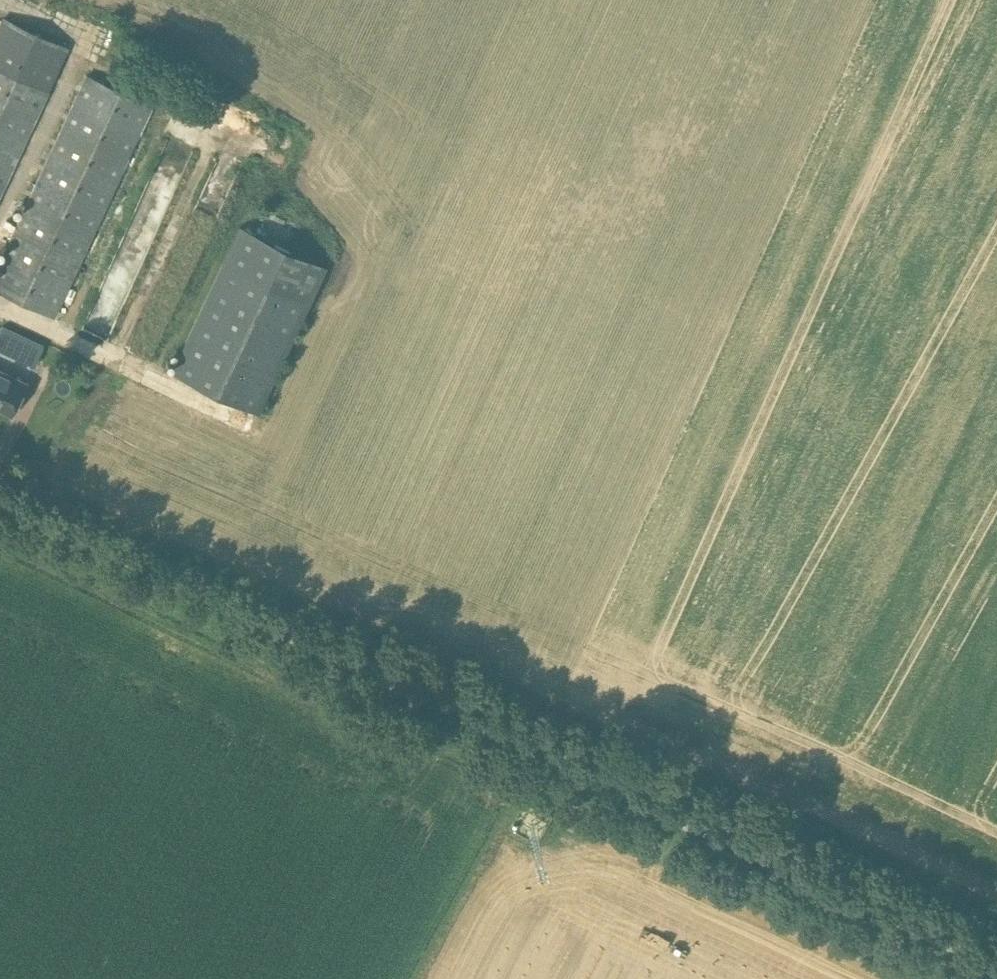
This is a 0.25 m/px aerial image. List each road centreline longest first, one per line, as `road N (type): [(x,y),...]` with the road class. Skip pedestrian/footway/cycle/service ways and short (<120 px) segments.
road 1 (unclassified): [(996,963),(0,499)]

